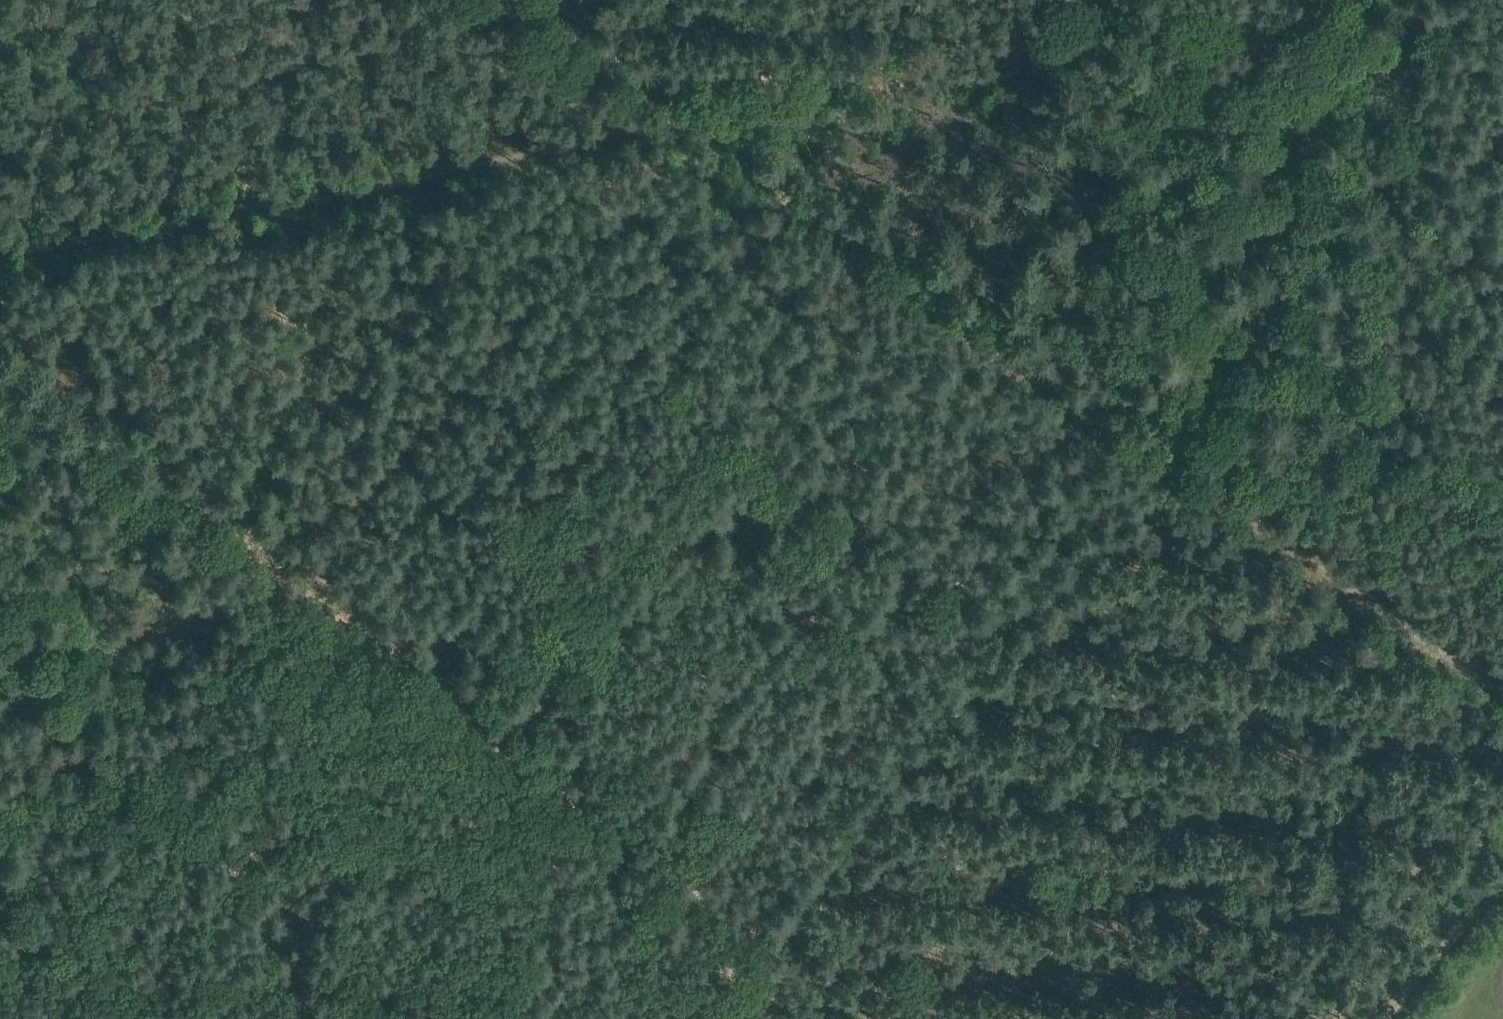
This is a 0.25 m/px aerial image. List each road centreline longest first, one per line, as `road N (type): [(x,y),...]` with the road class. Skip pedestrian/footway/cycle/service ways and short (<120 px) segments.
road 1 (track): [(850,1018),(206,502)]
road 2 (track): [(1089,29),(526,143)]
road 3 (track): [(526,143),(0,259)]
road 4 (track): [(171,474),(0,340)]
road 5 (track): [(1502,889),(1396,1018)]
road 6 (track): [(1218,0),(1089,29)]

